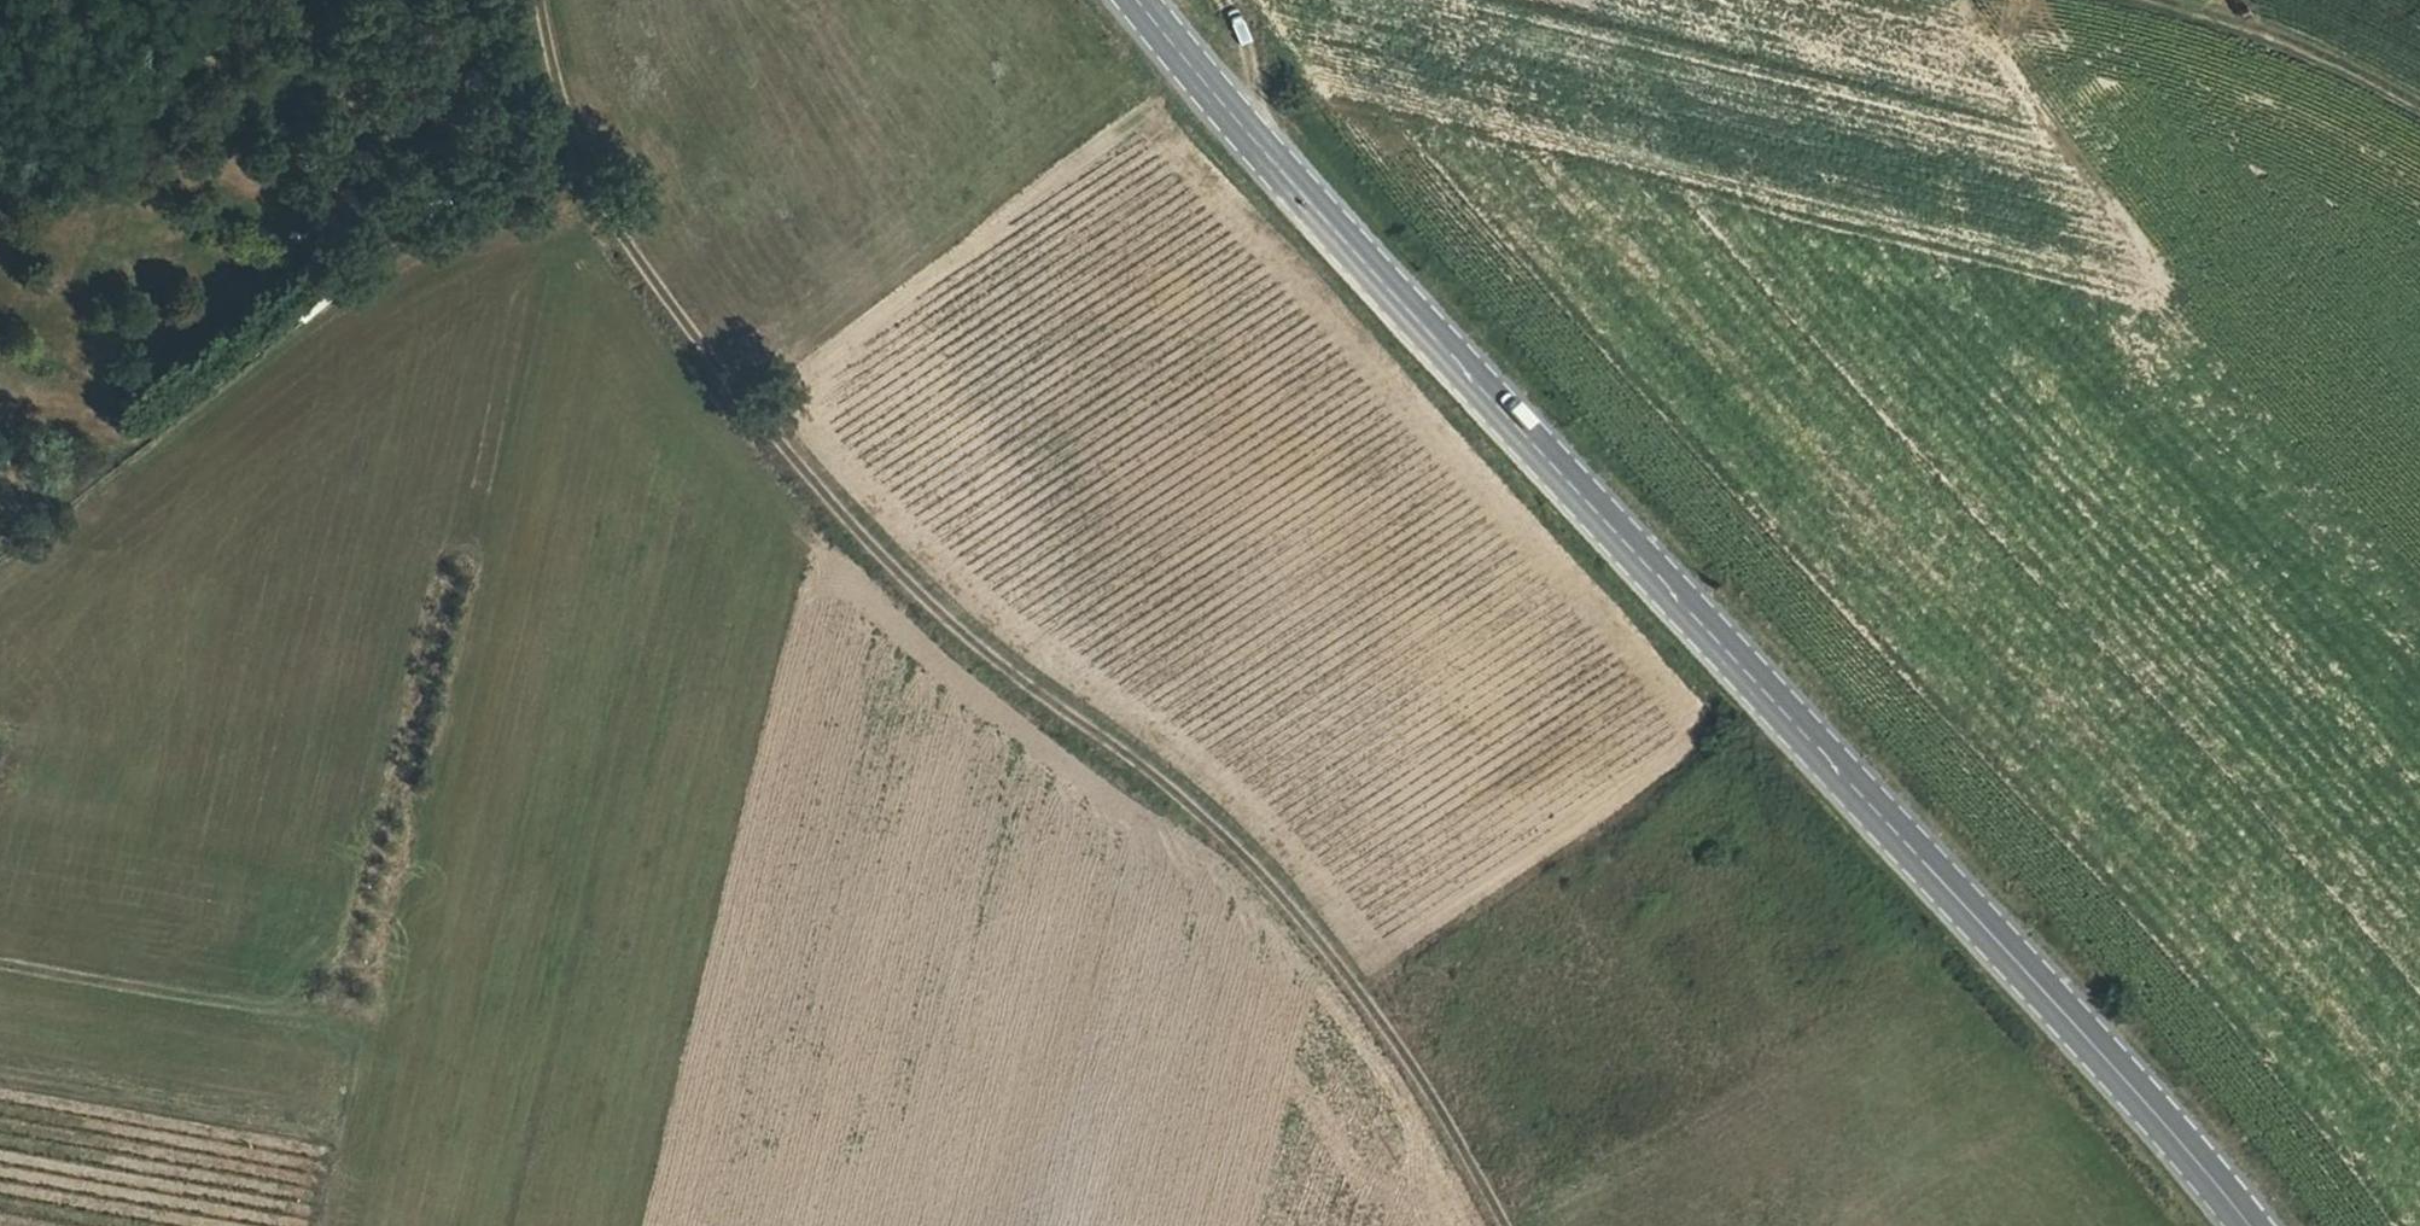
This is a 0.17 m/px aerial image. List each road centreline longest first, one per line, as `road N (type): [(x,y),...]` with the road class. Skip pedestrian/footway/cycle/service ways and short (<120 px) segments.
road 1 (primary): [(1134,0),(1572,492),(2095,1049),(2248,1225)]
road 2 (track): [(1502,1225),(1403,1061),(1282,905),(1212,830),(1022,688),(863,546),(702,354),(590,187),(560,109),(537,0)]
road 3 (track): [(2144,0),(2331,54),(2419,102)]
road 4 (track): [(1233,117),(1251,87),(1247,52),(1219,0)]

